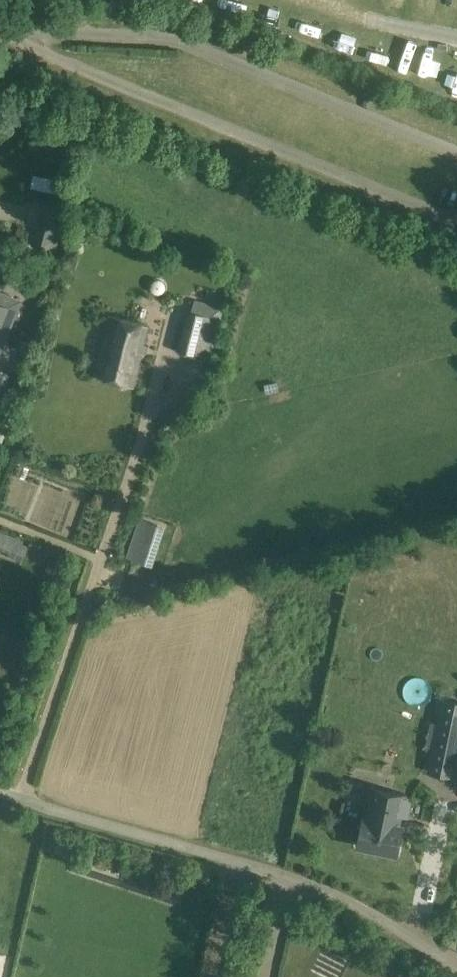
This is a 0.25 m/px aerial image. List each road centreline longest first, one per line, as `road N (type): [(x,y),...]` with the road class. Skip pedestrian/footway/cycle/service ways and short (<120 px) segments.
road 1 (residential): [(456,972),(379,918),(296,880),(0,793)]

